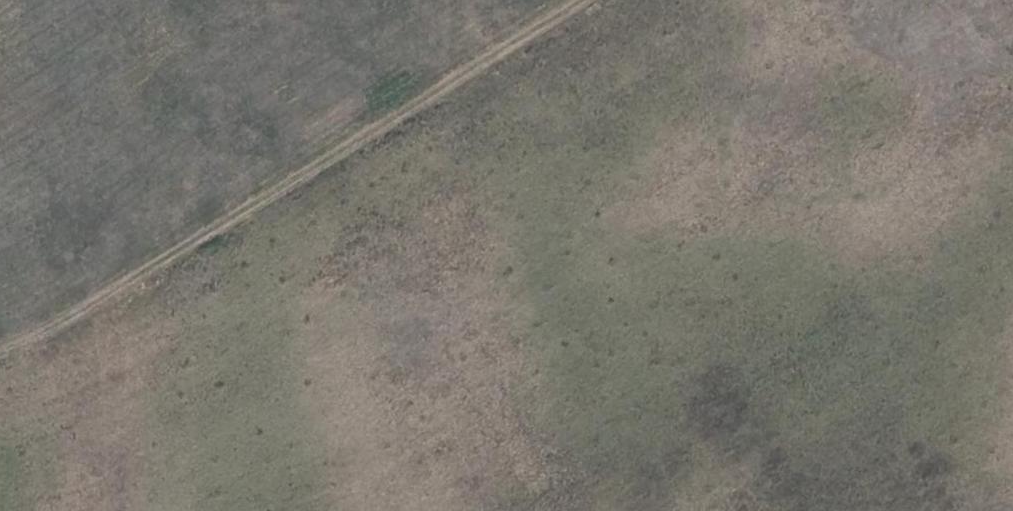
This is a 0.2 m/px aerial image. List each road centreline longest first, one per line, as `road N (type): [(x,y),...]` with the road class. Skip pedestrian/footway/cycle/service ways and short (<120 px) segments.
road 1 (track): [(589,0),(33,343),(0,351)]

